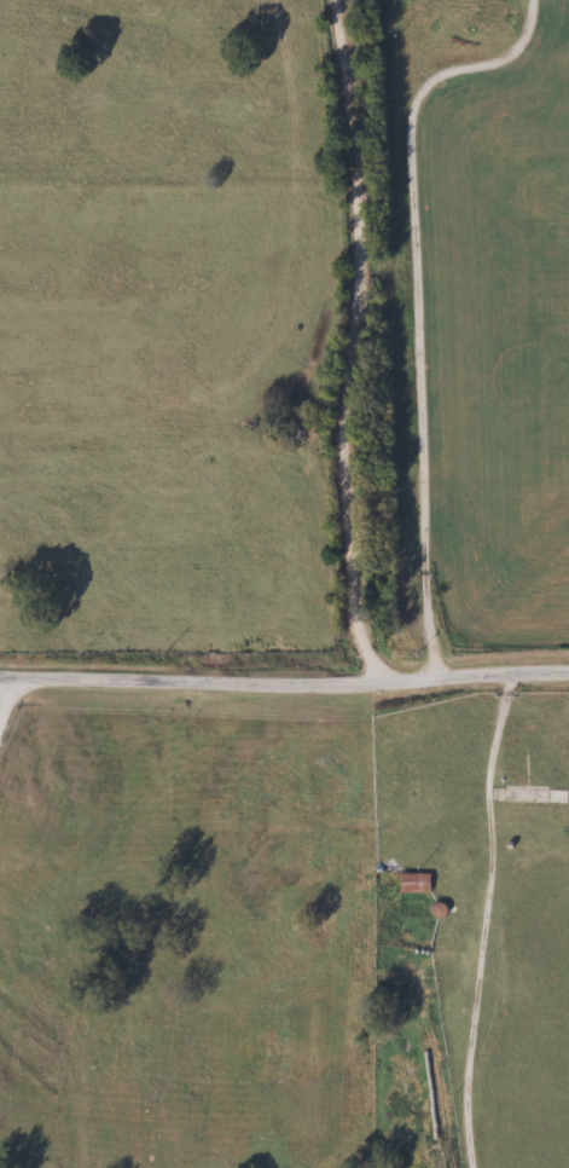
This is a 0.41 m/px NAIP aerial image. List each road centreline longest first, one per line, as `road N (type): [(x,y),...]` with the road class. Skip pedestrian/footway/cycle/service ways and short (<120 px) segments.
road 1 (residential): [(445,678),(430,636),(414,127),(428,89),(498,62),(521,44),(534,0)]
road 2 (residential): [(381,686),(358,629),(342,440),(364,241),(337,0)]
road 3 (residential): [(568,673),(373,687),(0,678)]
road 4 (residential): [(475,1167),(493,767),(513,673)]

